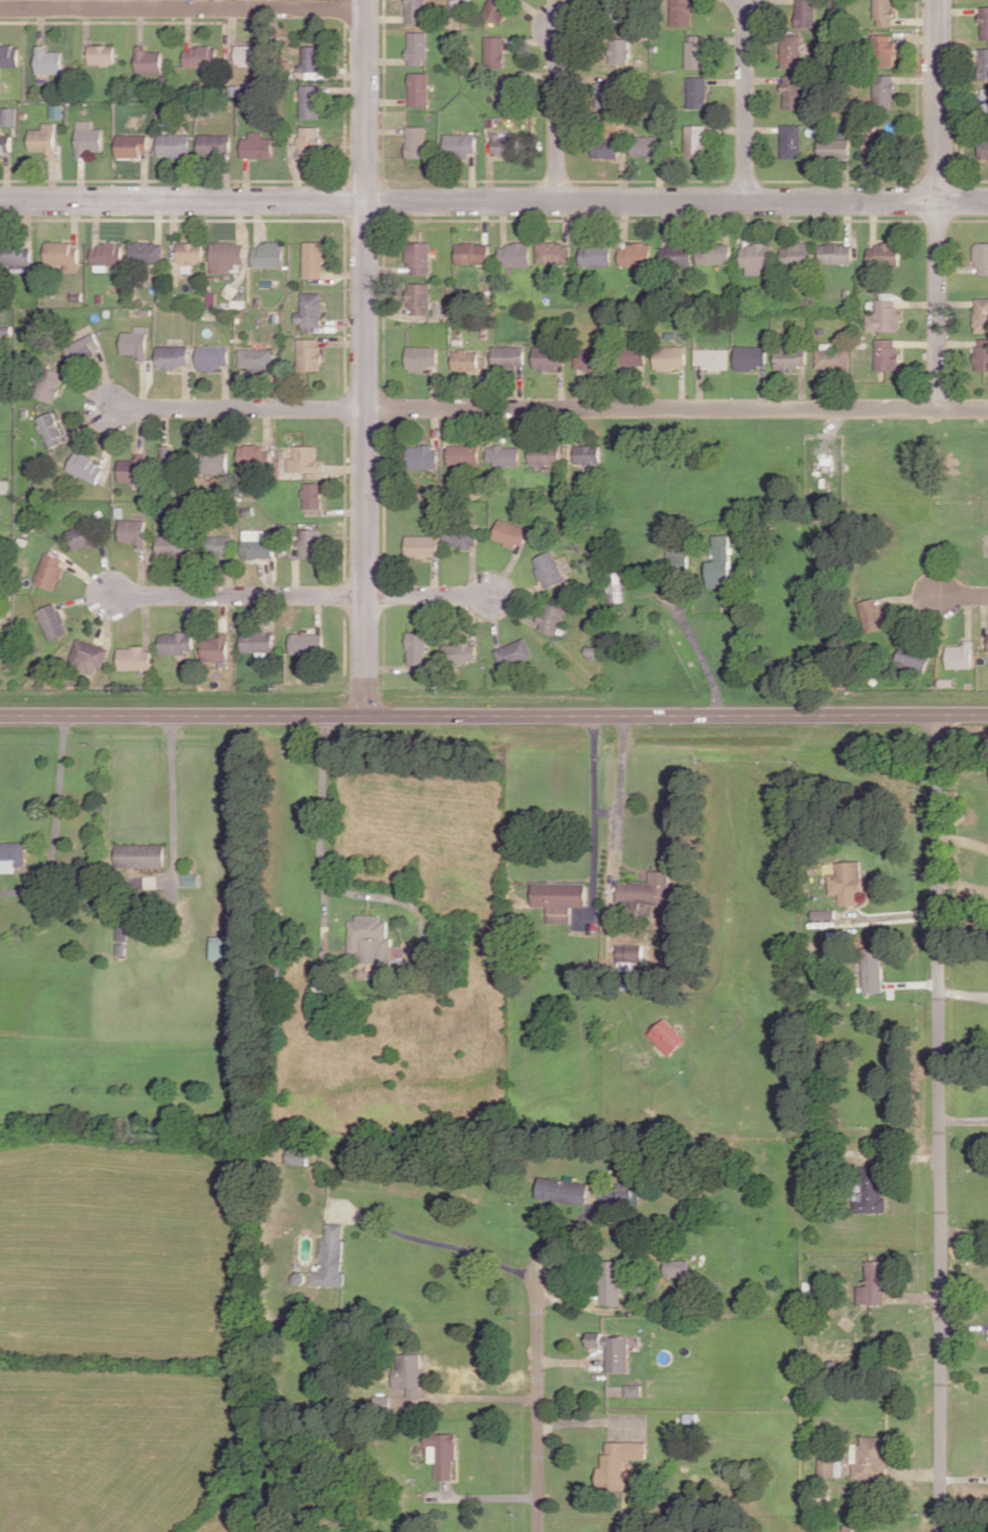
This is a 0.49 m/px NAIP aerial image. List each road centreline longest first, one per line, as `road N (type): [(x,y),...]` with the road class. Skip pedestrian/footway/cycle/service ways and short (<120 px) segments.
road 1 (residential): [(987,201),(0,200)]
road 2 (tertiary): [(0,714),(987,714)]
road 3 (residential): [(938,714),(942,1531)]
road 4 (residential): [(366,0),(367,715)]
road 5 (residential): [(367,407),(987,408)]
road 6 (residential): [(938,0),(939,408)]
road 7 (residential): [(366,10),(0,9)]
road 8 (residential): [(539,1531),(539,1271)]
road 9 (residential): [(366,595),(111,595)]
road 10 (residential): [(113,408),(367,407)]
road 11 (residential): [(746,0),(747,202)]
road 12 (residential): [(556,24),(559,202)]
road 13 (residential): [(493,595),(366,595)]

